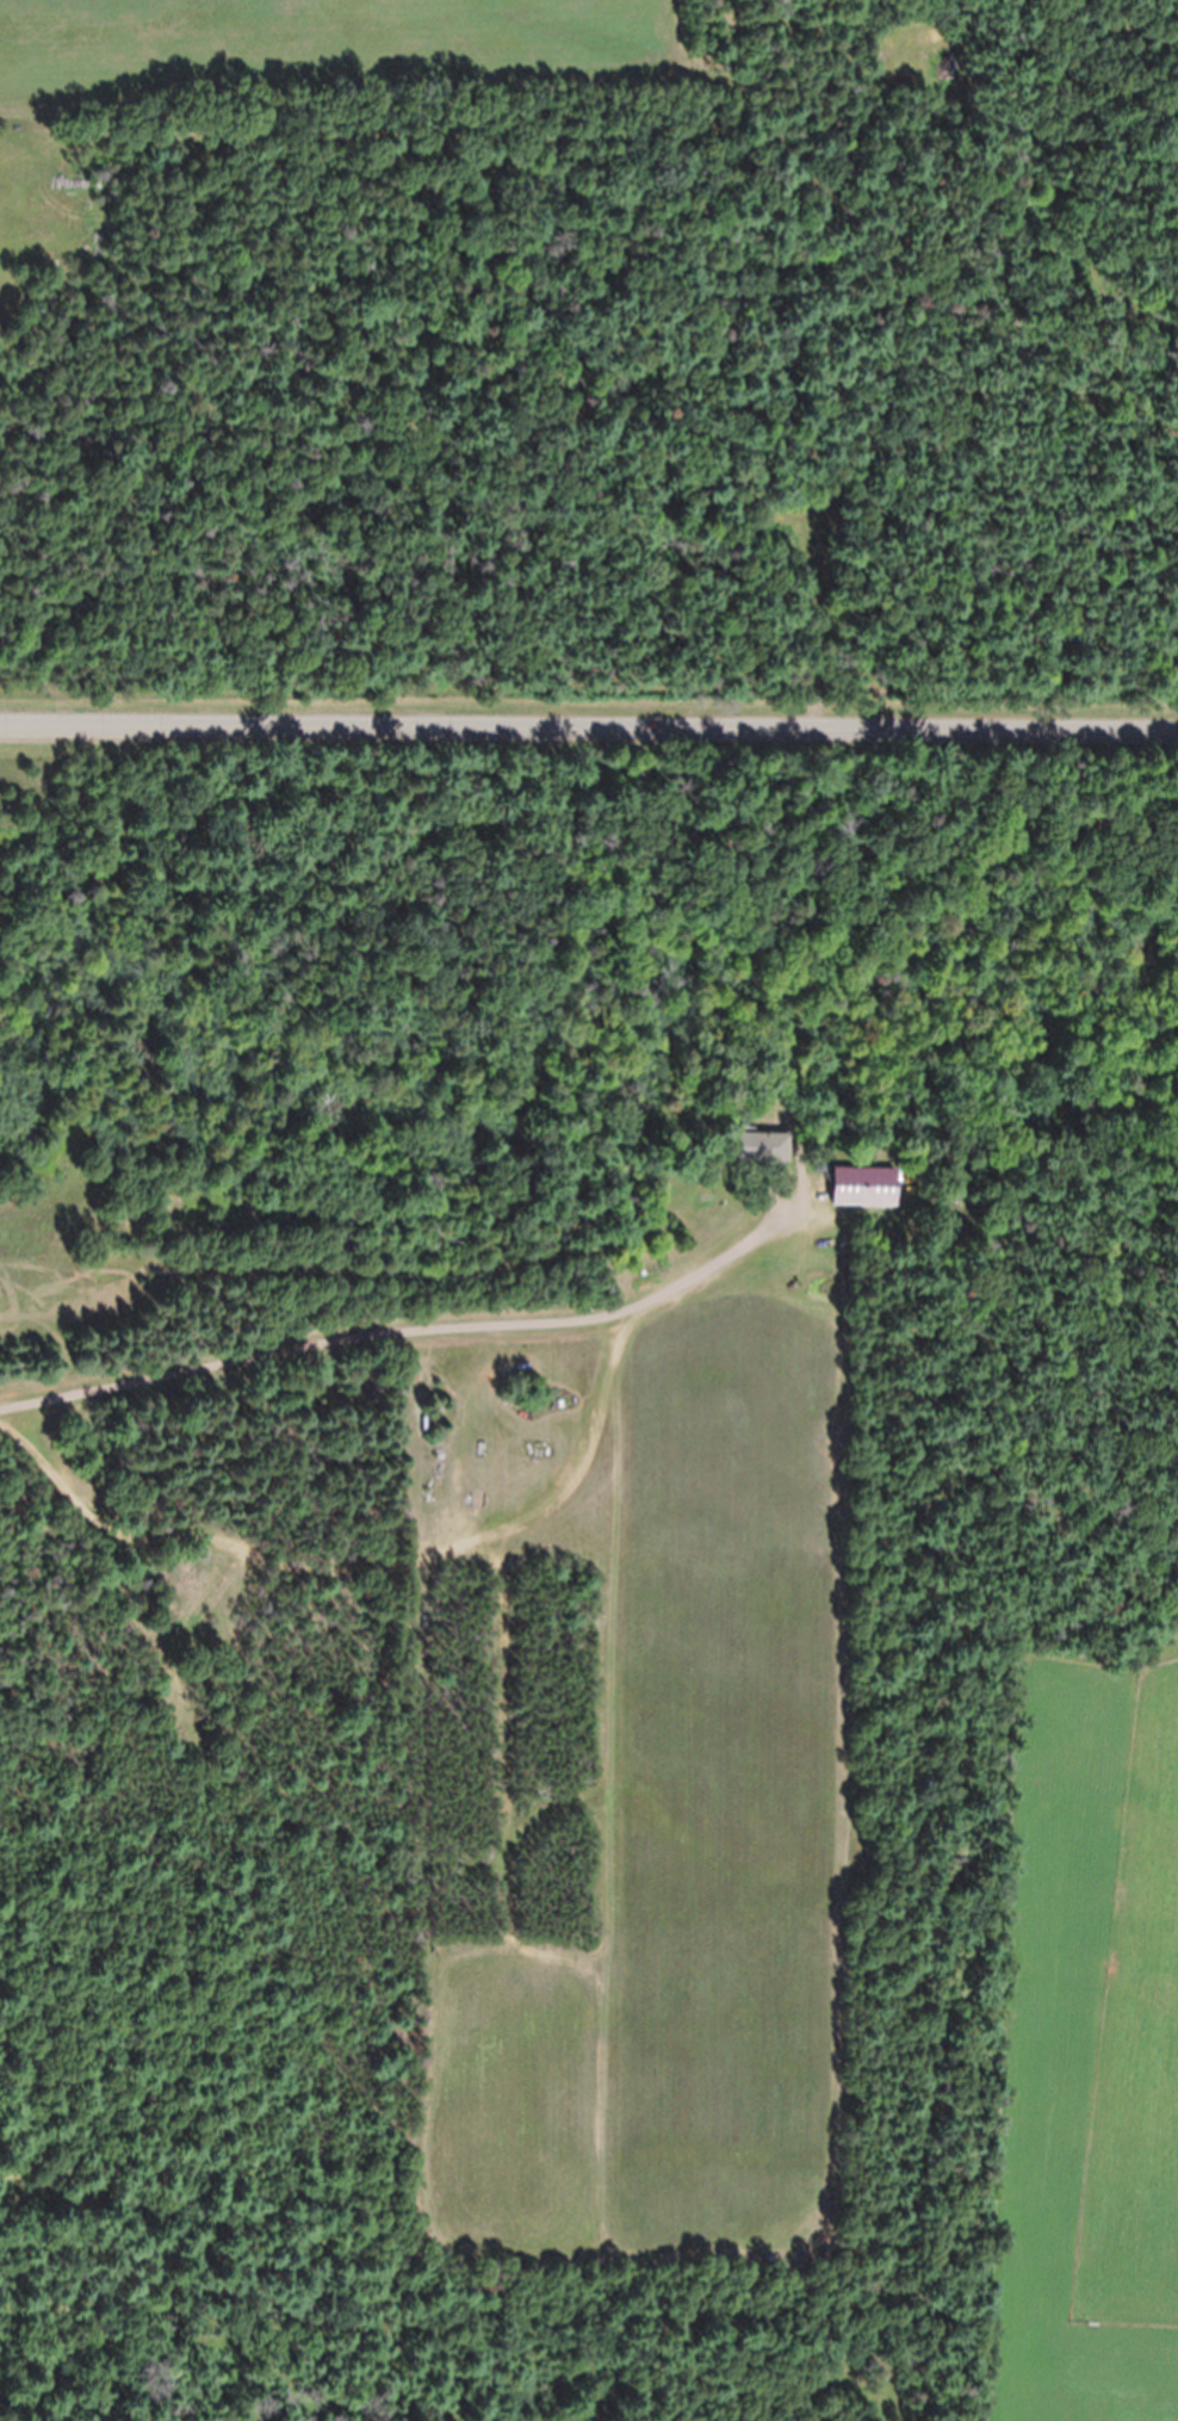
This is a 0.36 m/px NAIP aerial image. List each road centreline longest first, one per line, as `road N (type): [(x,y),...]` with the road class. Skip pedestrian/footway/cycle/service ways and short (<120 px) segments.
road 1 (secondary): [(1177,733),(0,727)]

